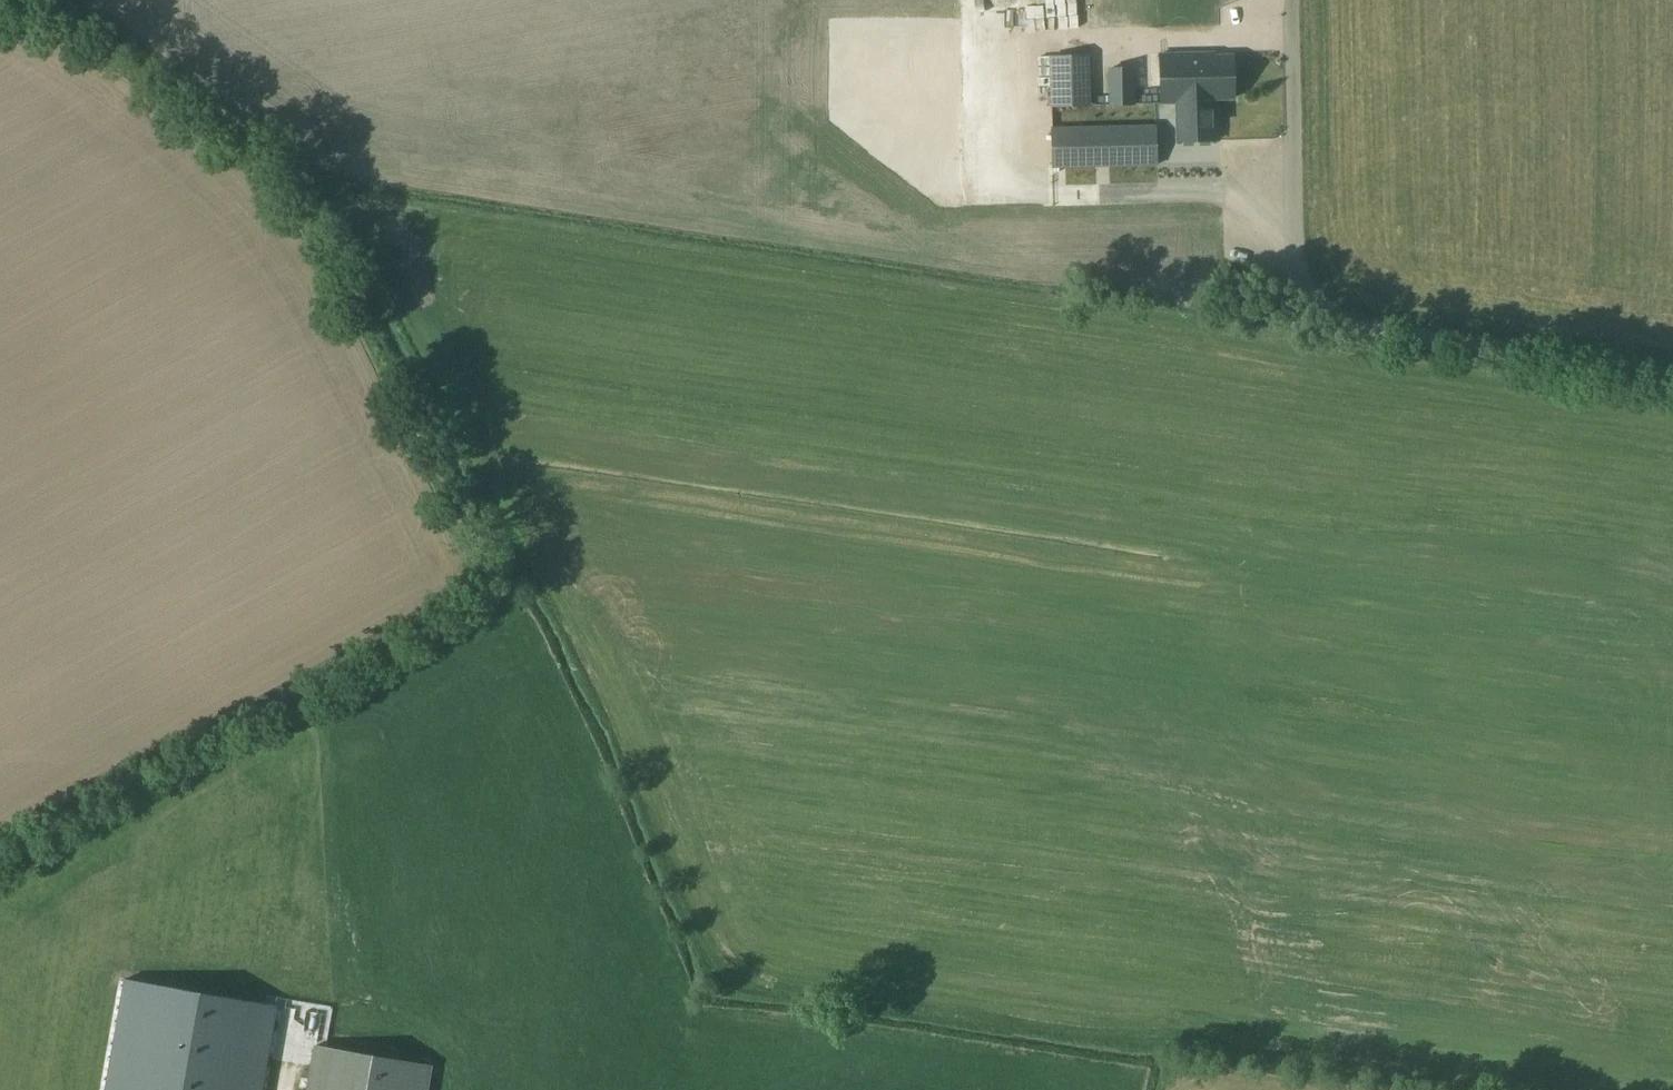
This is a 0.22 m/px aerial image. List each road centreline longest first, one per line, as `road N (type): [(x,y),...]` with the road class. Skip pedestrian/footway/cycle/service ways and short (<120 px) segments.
road 1 (unclassified): [(1672,371),(1338,318),(1314,299),(1296,262),(1292,209),(1289,0)]

